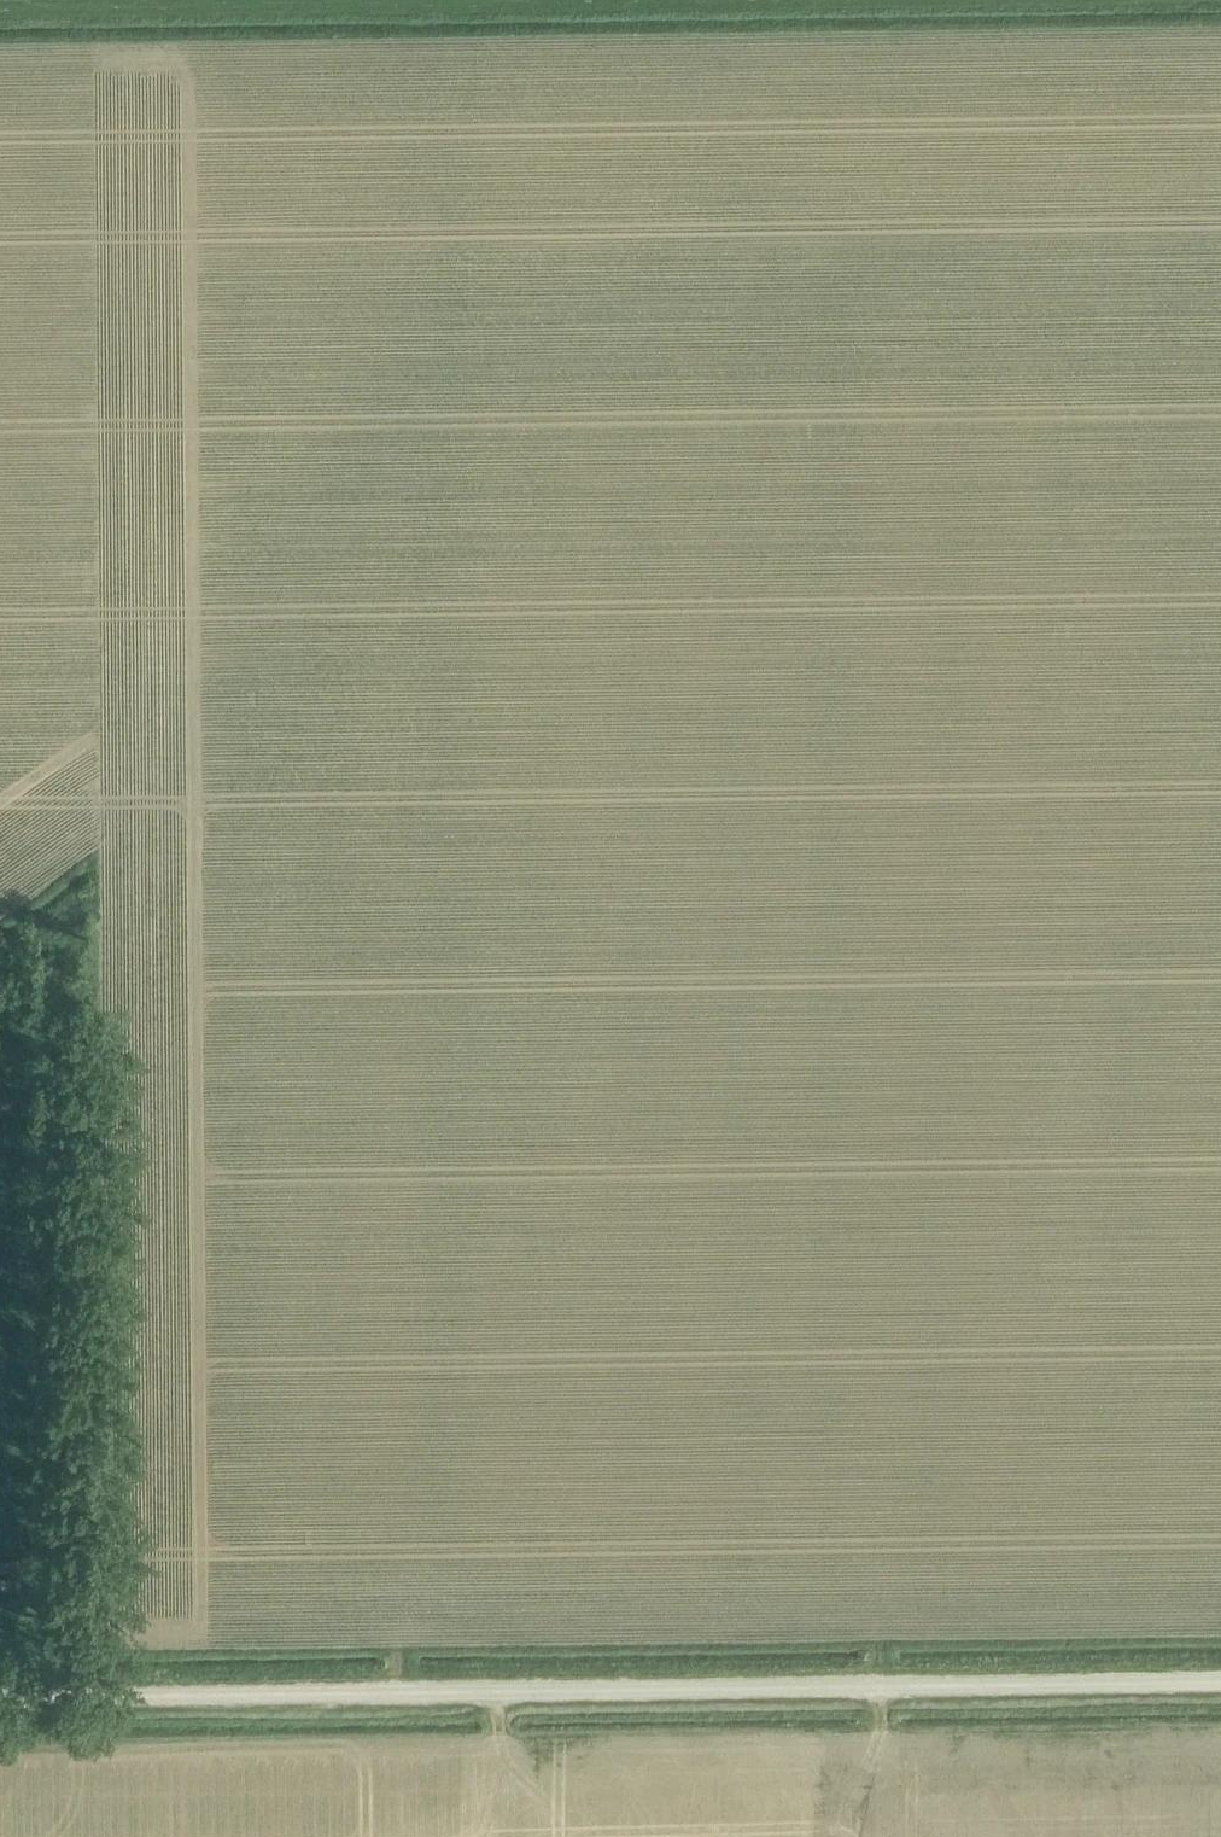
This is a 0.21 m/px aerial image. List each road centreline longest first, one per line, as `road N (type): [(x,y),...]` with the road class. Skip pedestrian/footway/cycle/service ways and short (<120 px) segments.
road 1 (unclassified): [(0,1699),(1220,1680)]

